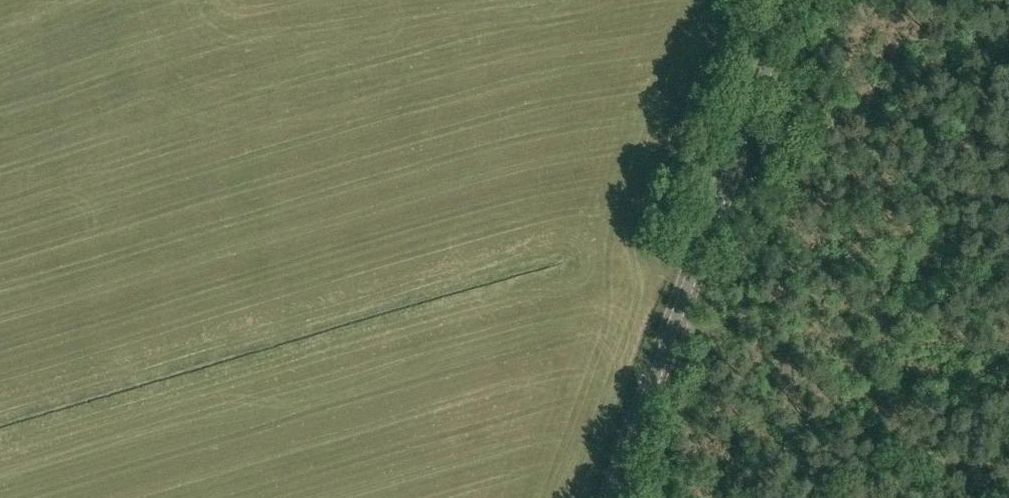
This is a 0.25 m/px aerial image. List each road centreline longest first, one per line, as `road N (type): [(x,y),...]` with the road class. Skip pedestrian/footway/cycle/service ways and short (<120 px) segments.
road 1 (tertiary): [(614,497),(795,0)]
road 2 (track): [(1008,180),(669,344)]

